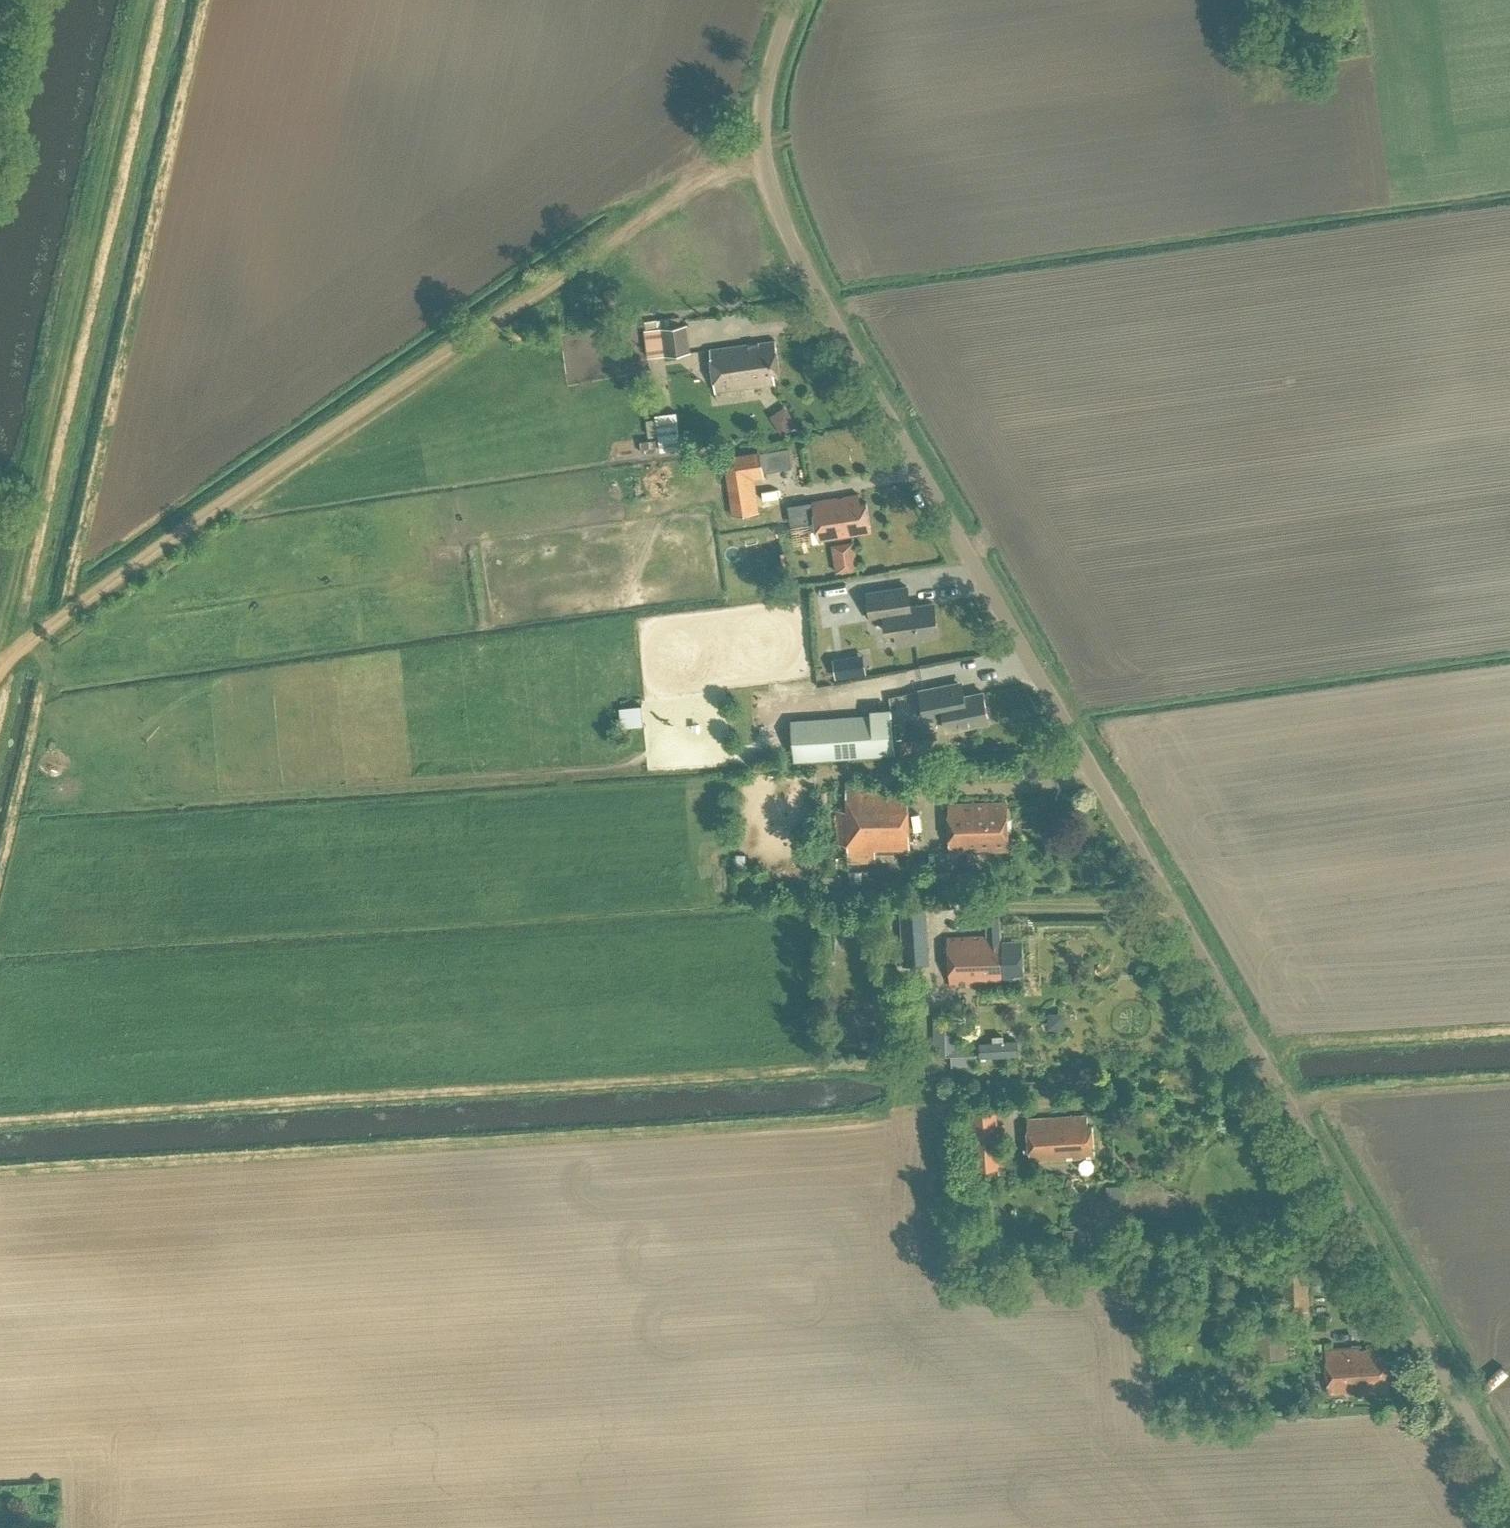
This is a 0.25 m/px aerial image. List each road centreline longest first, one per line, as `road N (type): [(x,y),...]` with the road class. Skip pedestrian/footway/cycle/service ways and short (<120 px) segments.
road 1 (unclassified): [(1509,1491),(819,293),(761,149),(766,88),(796,0)]
road 2 (track): [(761,149),(730,156),(0,663)]
road 3 (track): [(143,0),(0,659)]

